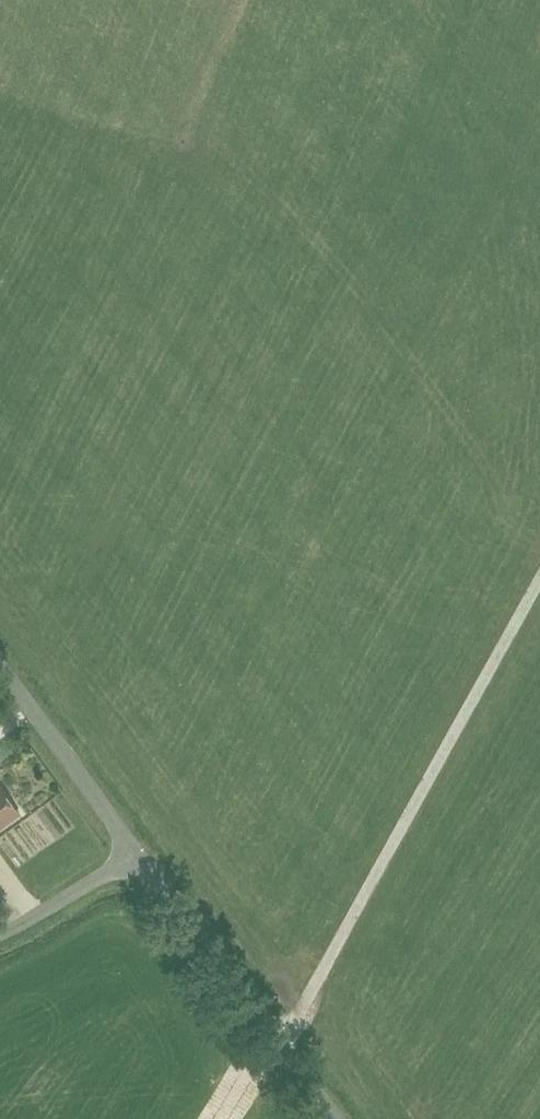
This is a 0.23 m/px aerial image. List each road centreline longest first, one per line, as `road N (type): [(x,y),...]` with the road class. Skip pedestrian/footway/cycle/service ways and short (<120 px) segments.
road 1 (unclassified): [(334,1118),(132,854)]
road 2 (unclassified): [(132,854),(0,675)]
road 3 (unclassified): [(132,854),(0,928)]

